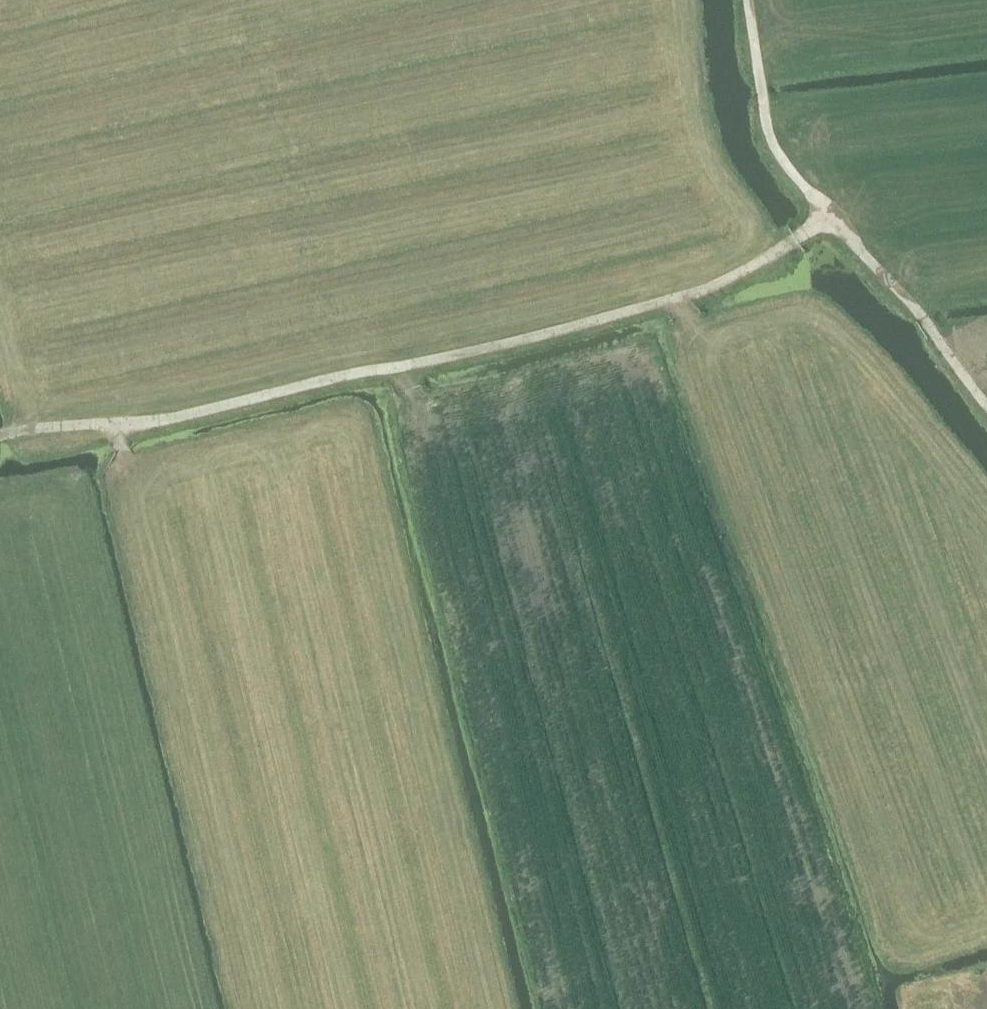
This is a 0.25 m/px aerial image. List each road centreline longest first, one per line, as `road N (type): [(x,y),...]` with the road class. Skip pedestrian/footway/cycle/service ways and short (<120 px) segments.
road 1 (track): [(986,403),(925,319),(832,222),(779,258),(662,309),(234,409),(110,426),(132,460)]
road 2 (track): [(752,0),(775,144),(832,222)]

